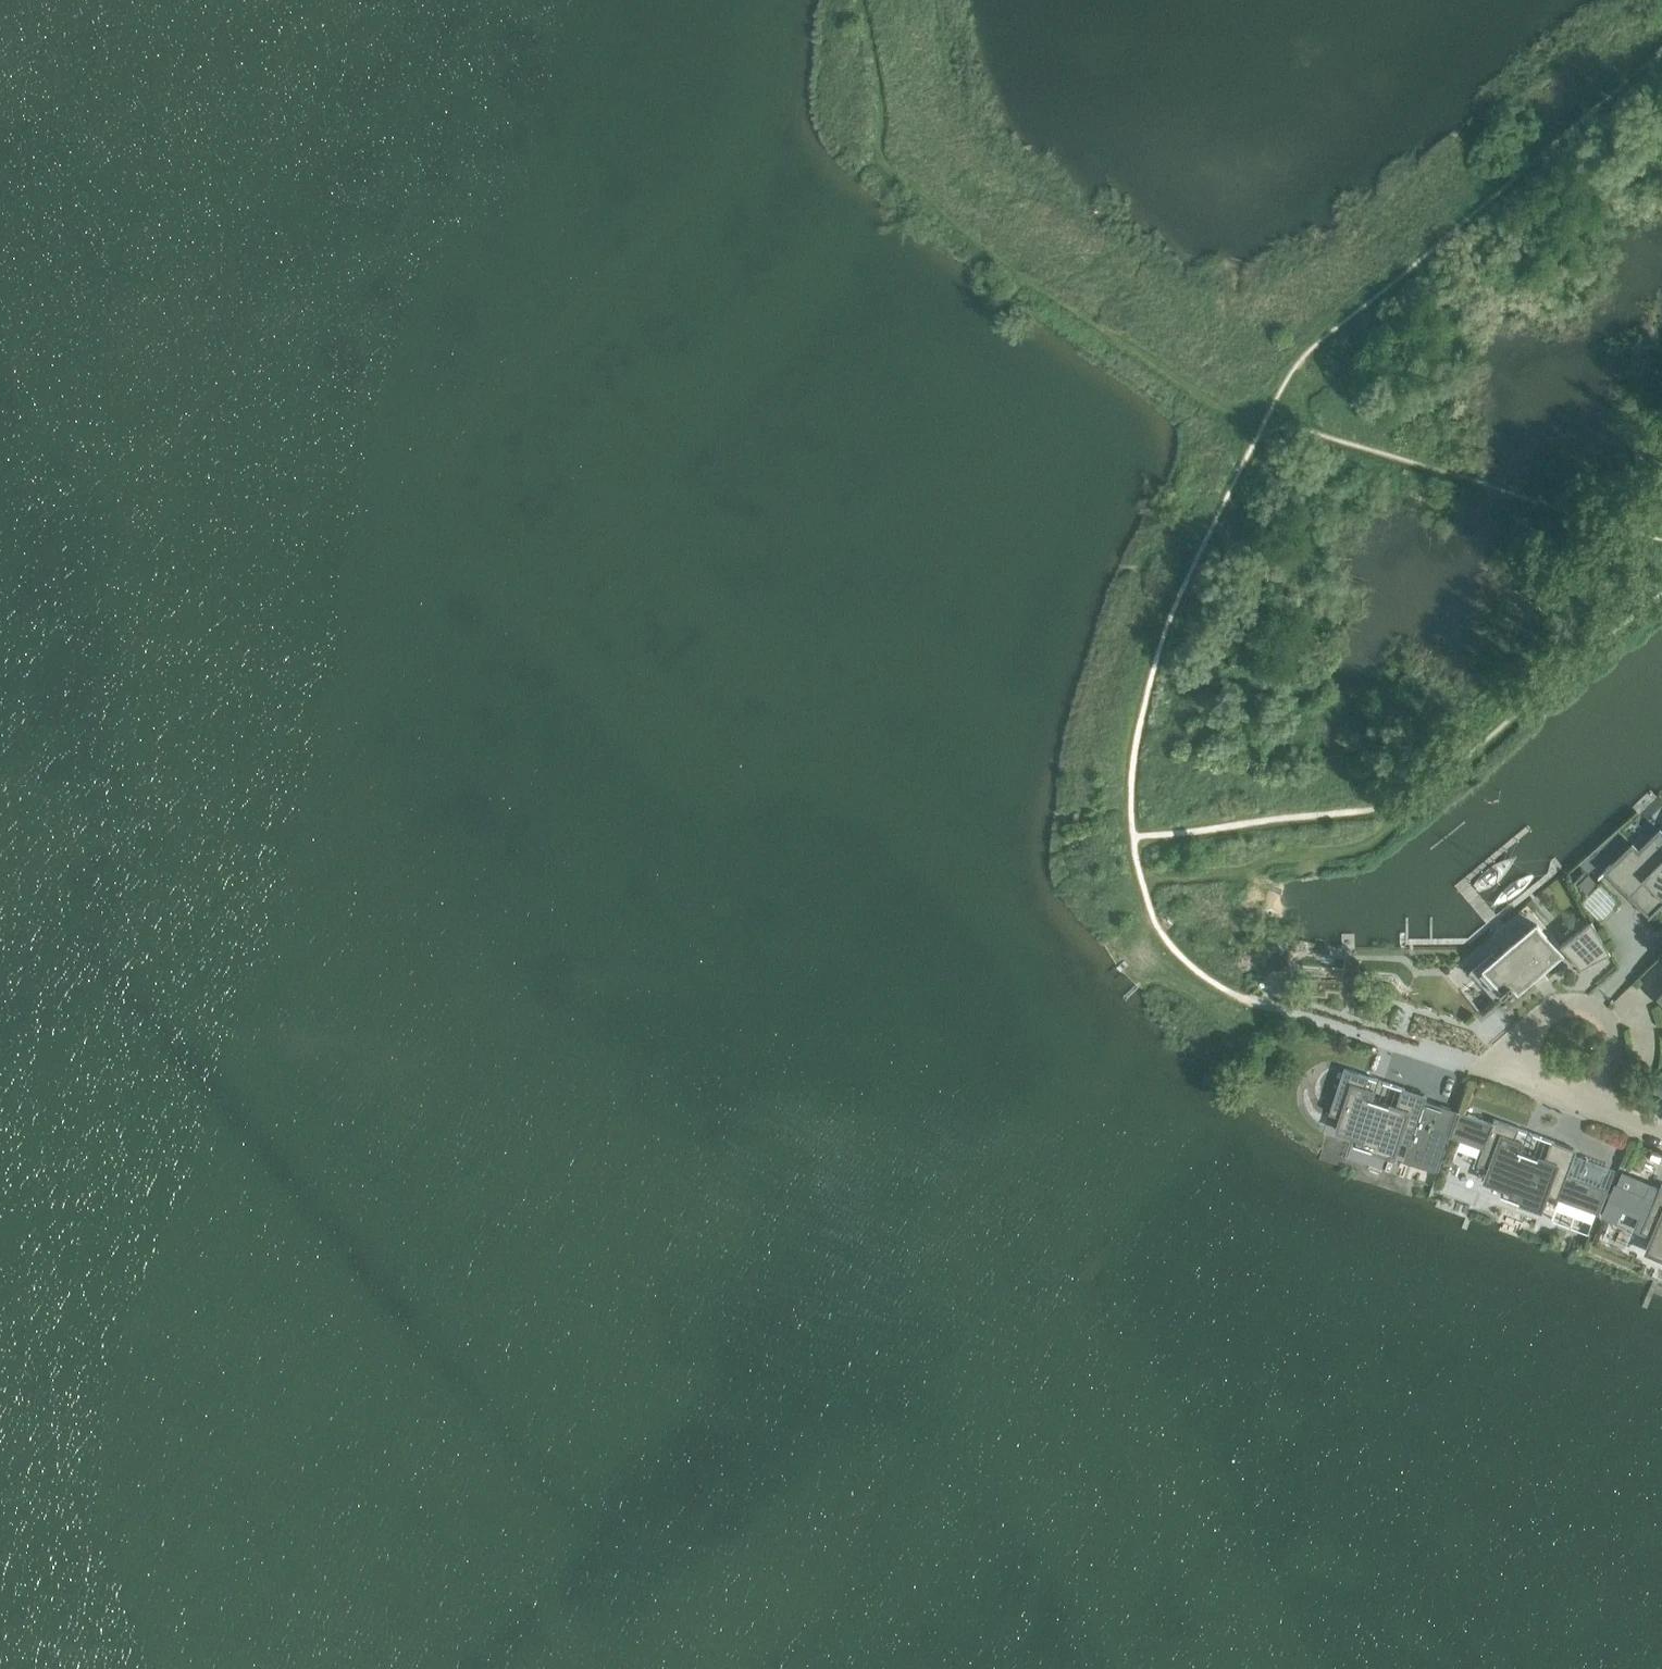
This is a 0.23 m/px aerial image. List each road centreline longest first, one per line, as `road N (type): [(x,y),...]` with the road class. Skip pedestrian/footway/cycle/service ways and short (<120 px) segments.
road 1 (residential): [(1506,1074),(1544,1012),(1585,1004),(1614,1026),(1618,1046),(1593,1111)]

